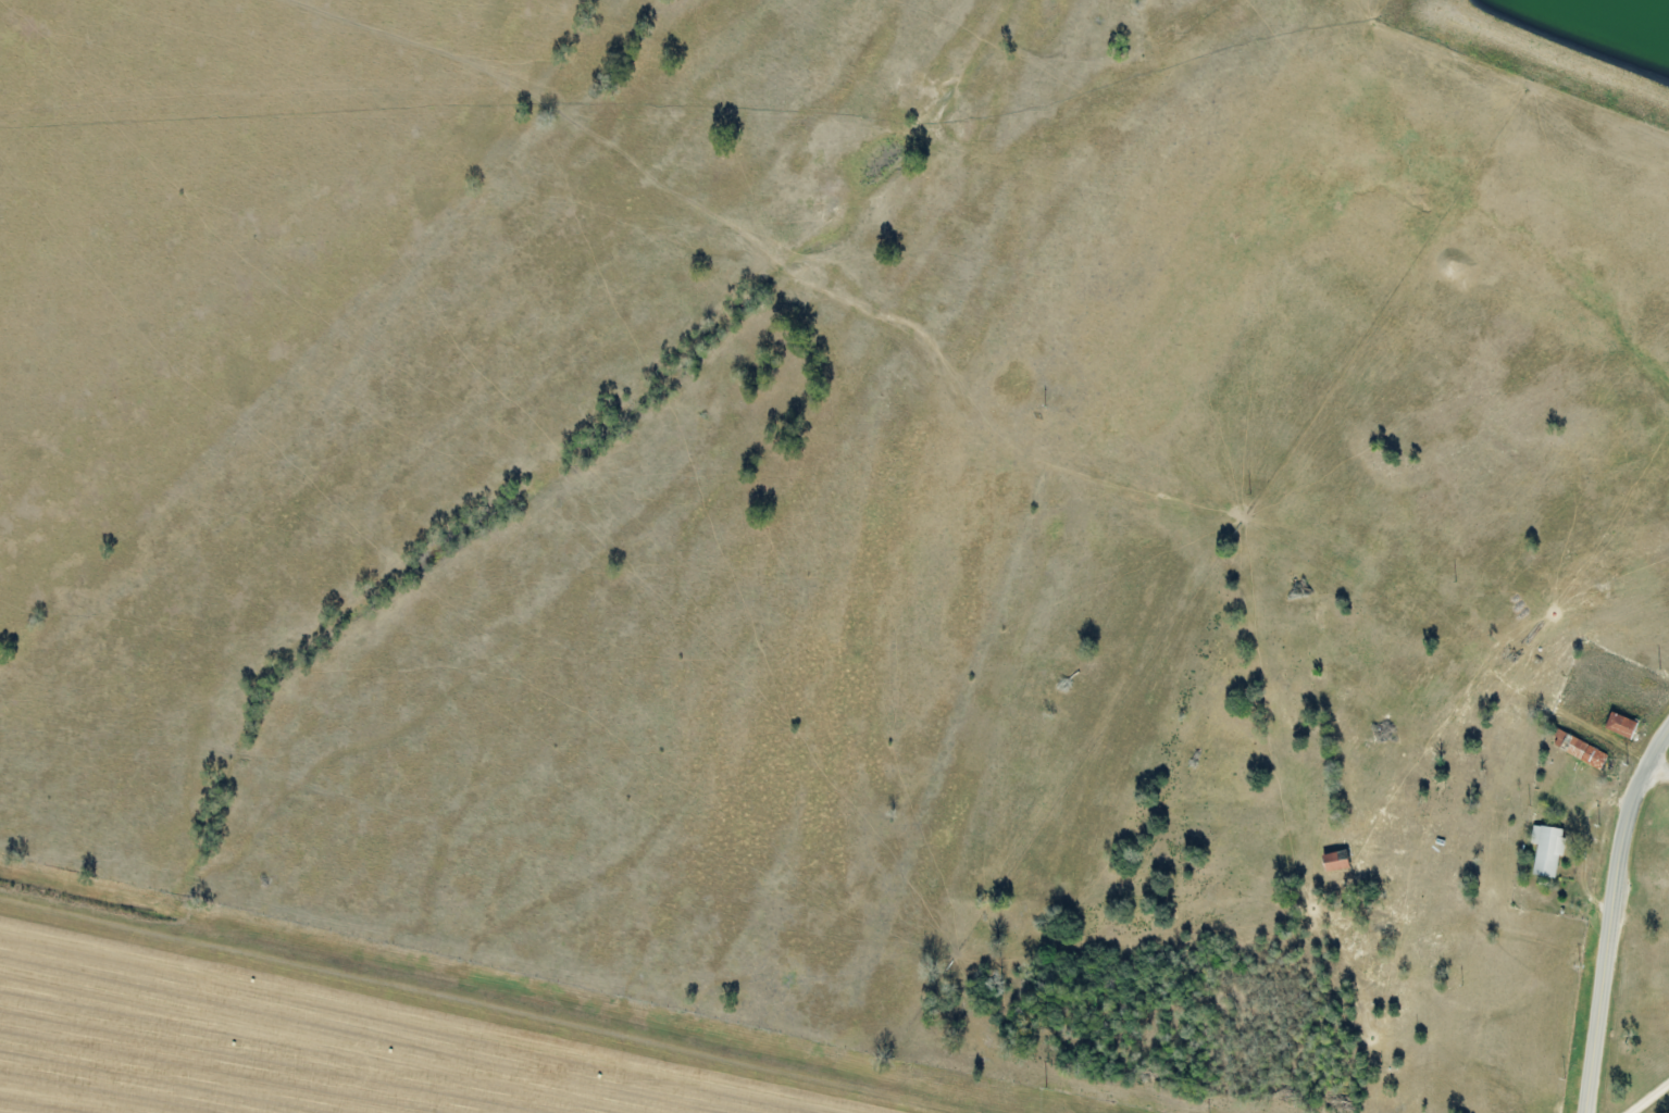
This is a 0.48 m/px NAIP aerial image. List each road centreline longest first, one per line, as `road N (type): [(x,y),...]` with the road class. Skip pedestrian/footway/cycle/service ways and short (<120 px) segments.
road 1 (secondary): [(1583,1112),(1617,841),(1628,800),(1668,724)]

